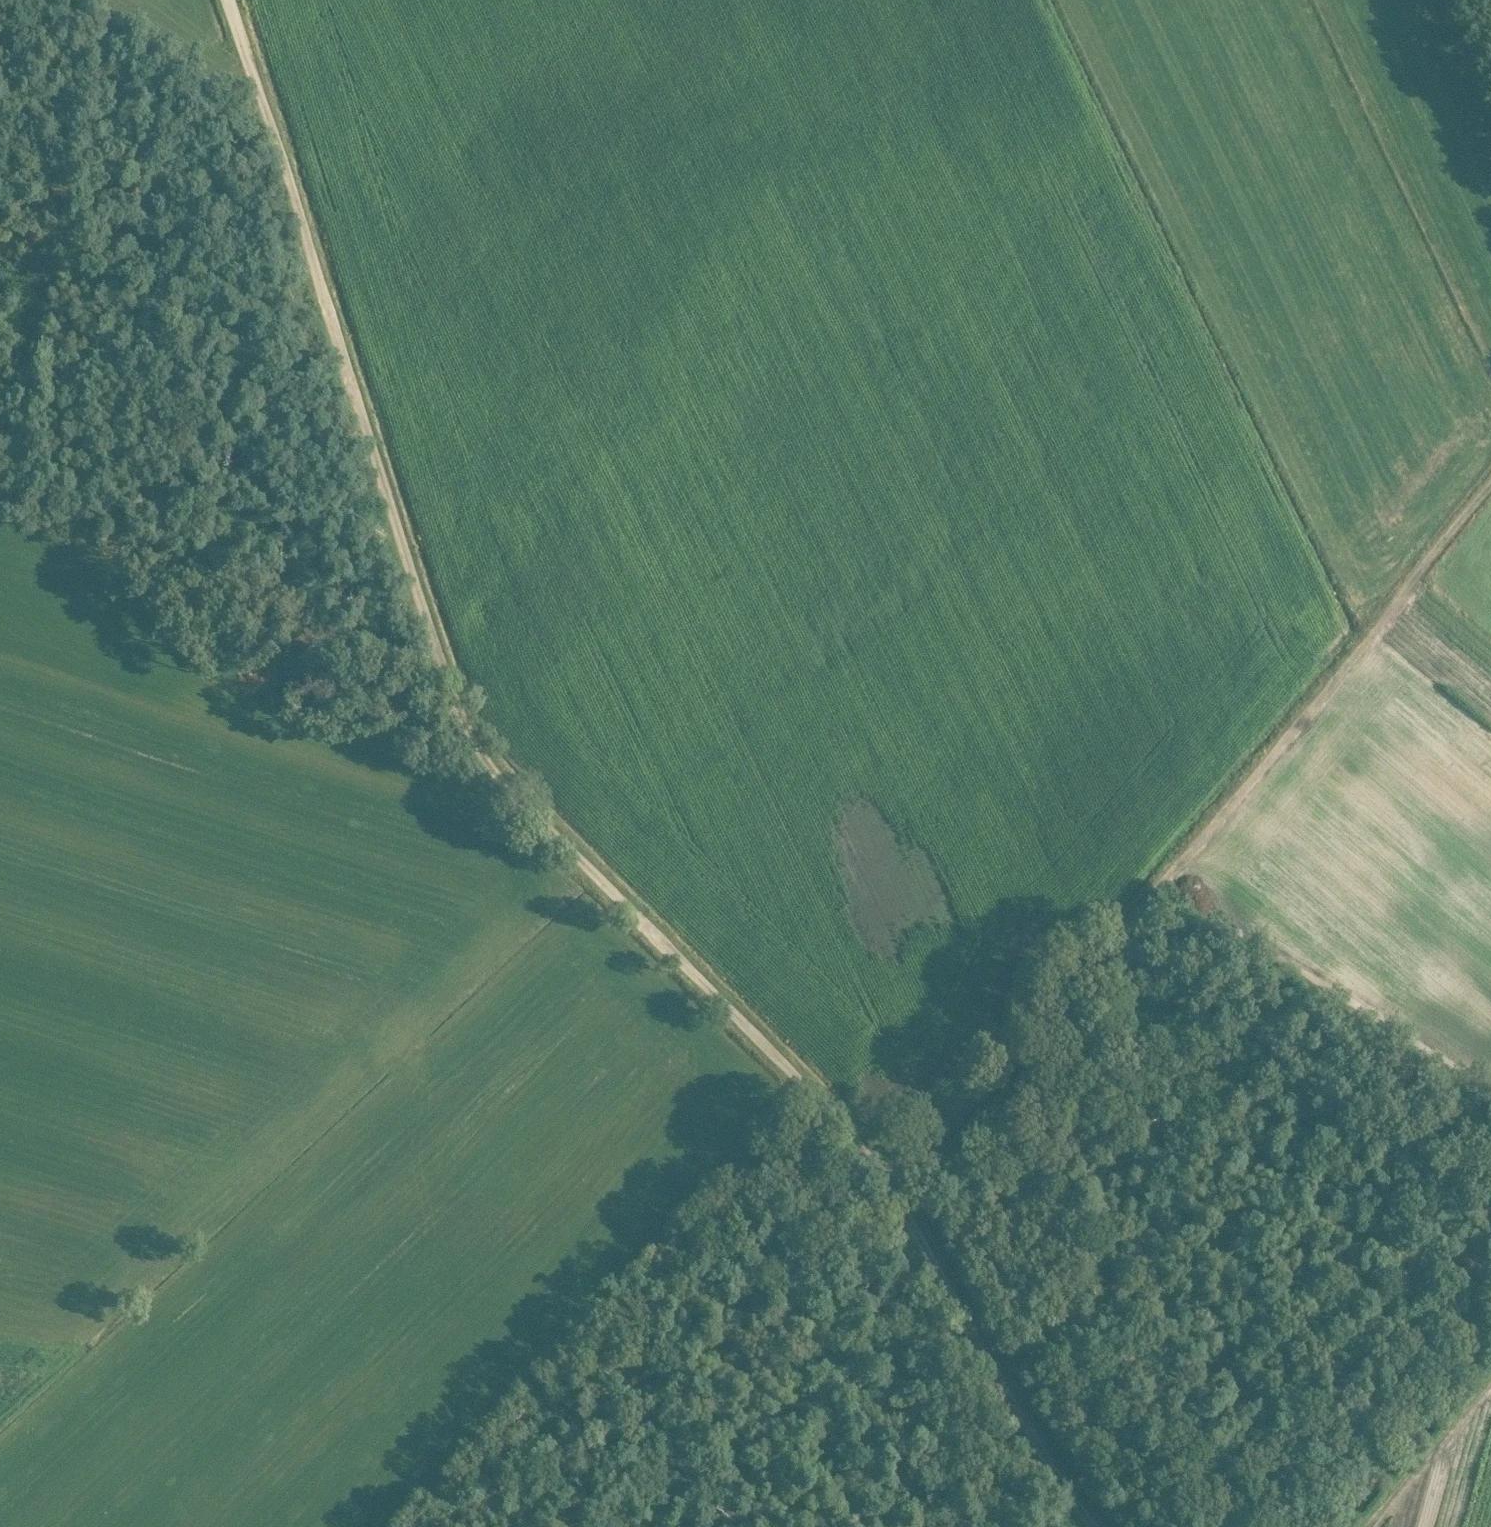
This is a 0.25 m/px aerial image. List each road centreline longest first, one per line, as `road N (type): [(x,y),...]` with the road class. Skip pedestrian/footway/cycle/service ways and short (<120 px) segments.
road 1 (track): [(232,0),(442,681),(466,733),(491,771),(901,1185)]
road 2 (track): [(901,1185),(1490,498)]
road 3 (track): [(1104,1526),(901,1185)]
road 4 (track): [(867,1526),(894,1372),(909,1198)]

